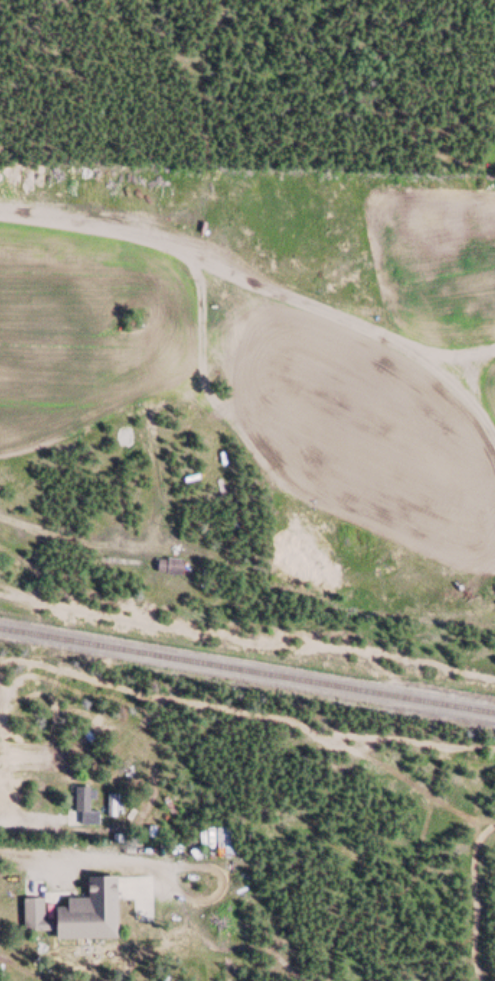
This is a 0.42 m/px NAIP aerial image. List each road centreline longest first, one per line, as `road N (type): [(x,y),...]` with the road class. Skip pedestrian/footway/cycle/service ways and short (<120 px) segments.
road 1 (track): [(494,653),(158,545),(71,539),(0,518)]
road 2 (track): [(0,208),(116,215),(149,225),(173,277),(133,333),(129,368),(156,448),(158,545)]

